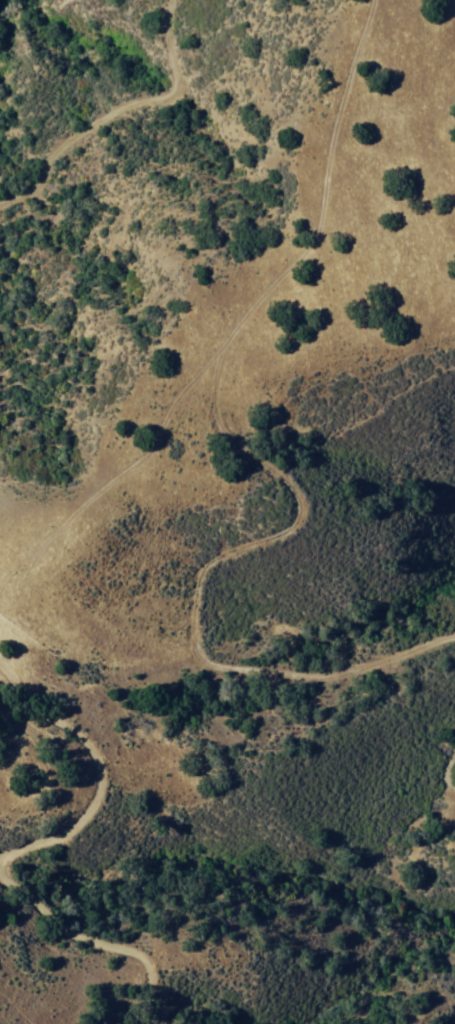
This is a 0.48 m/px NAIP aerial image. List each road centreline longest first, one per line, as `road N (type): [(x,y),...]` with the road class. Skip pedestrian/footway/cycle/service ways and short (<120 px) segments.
road 1 (track): [(374,0),(345,81),(337,319),(353,346),(348,404),(258,510),(263,553),(454,586)]
road 2 (track): [(0,706),(78,775),(78,812),(10,887),(4,924),(110,993),(129,1023)]
road 3 (track): [(0,216),(126,144),(158,107),(232,76),(282,0)]

